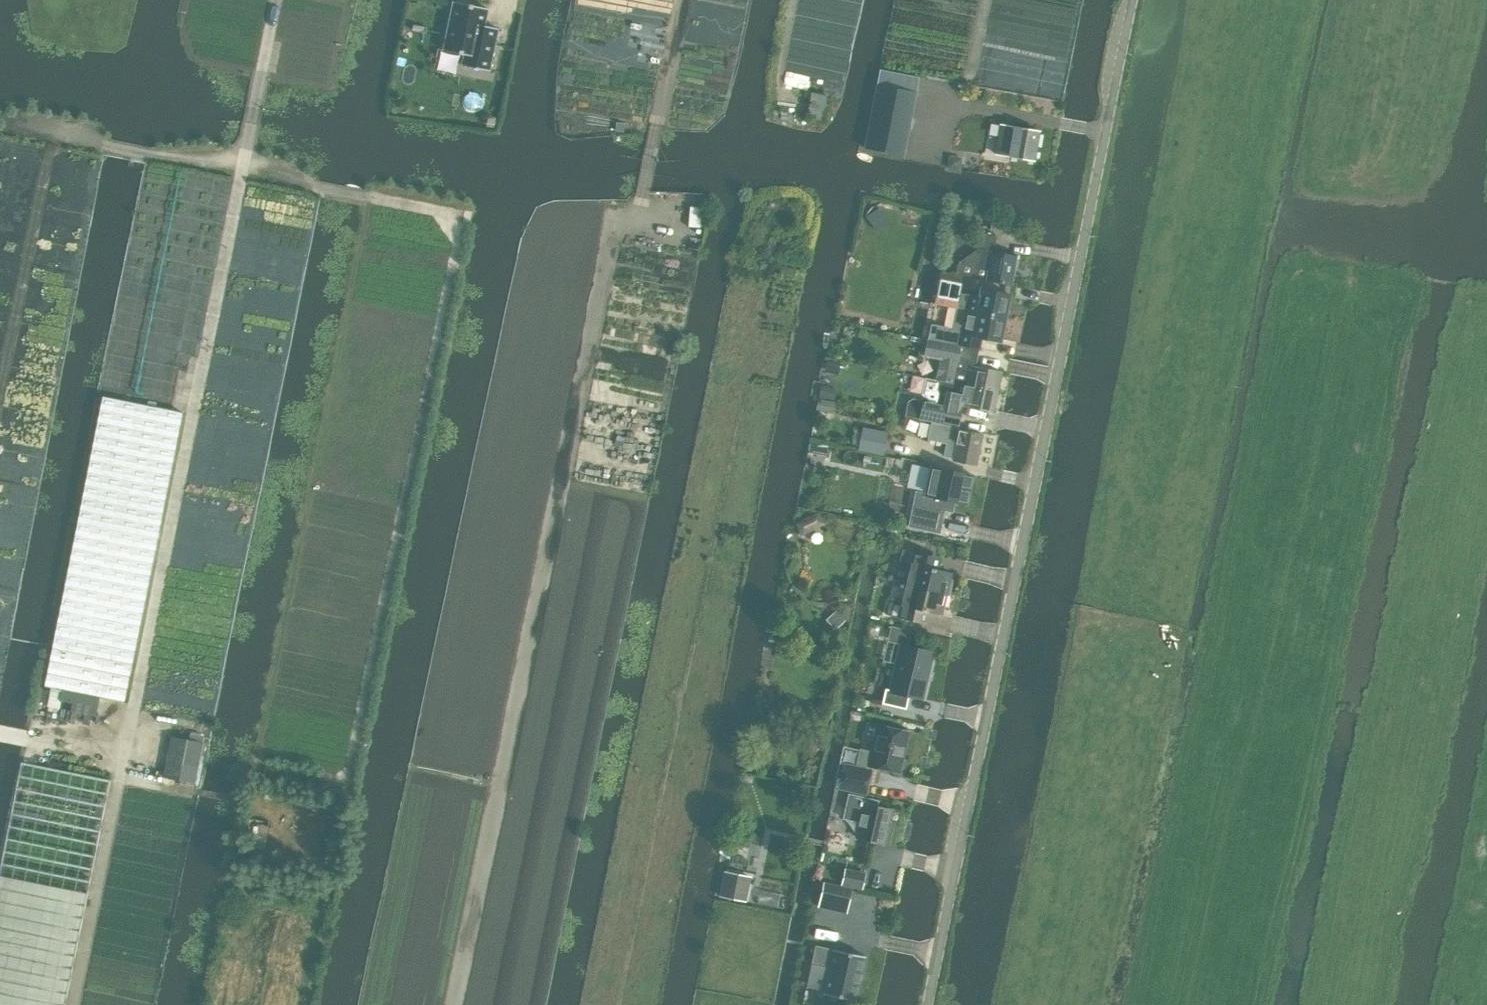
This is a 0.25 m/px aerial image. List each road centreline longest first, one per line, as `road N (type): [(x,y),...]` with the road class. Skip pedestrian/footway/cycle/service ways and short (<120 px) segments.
road 1 (unclassified): [(1130,0),(920,1004)]

